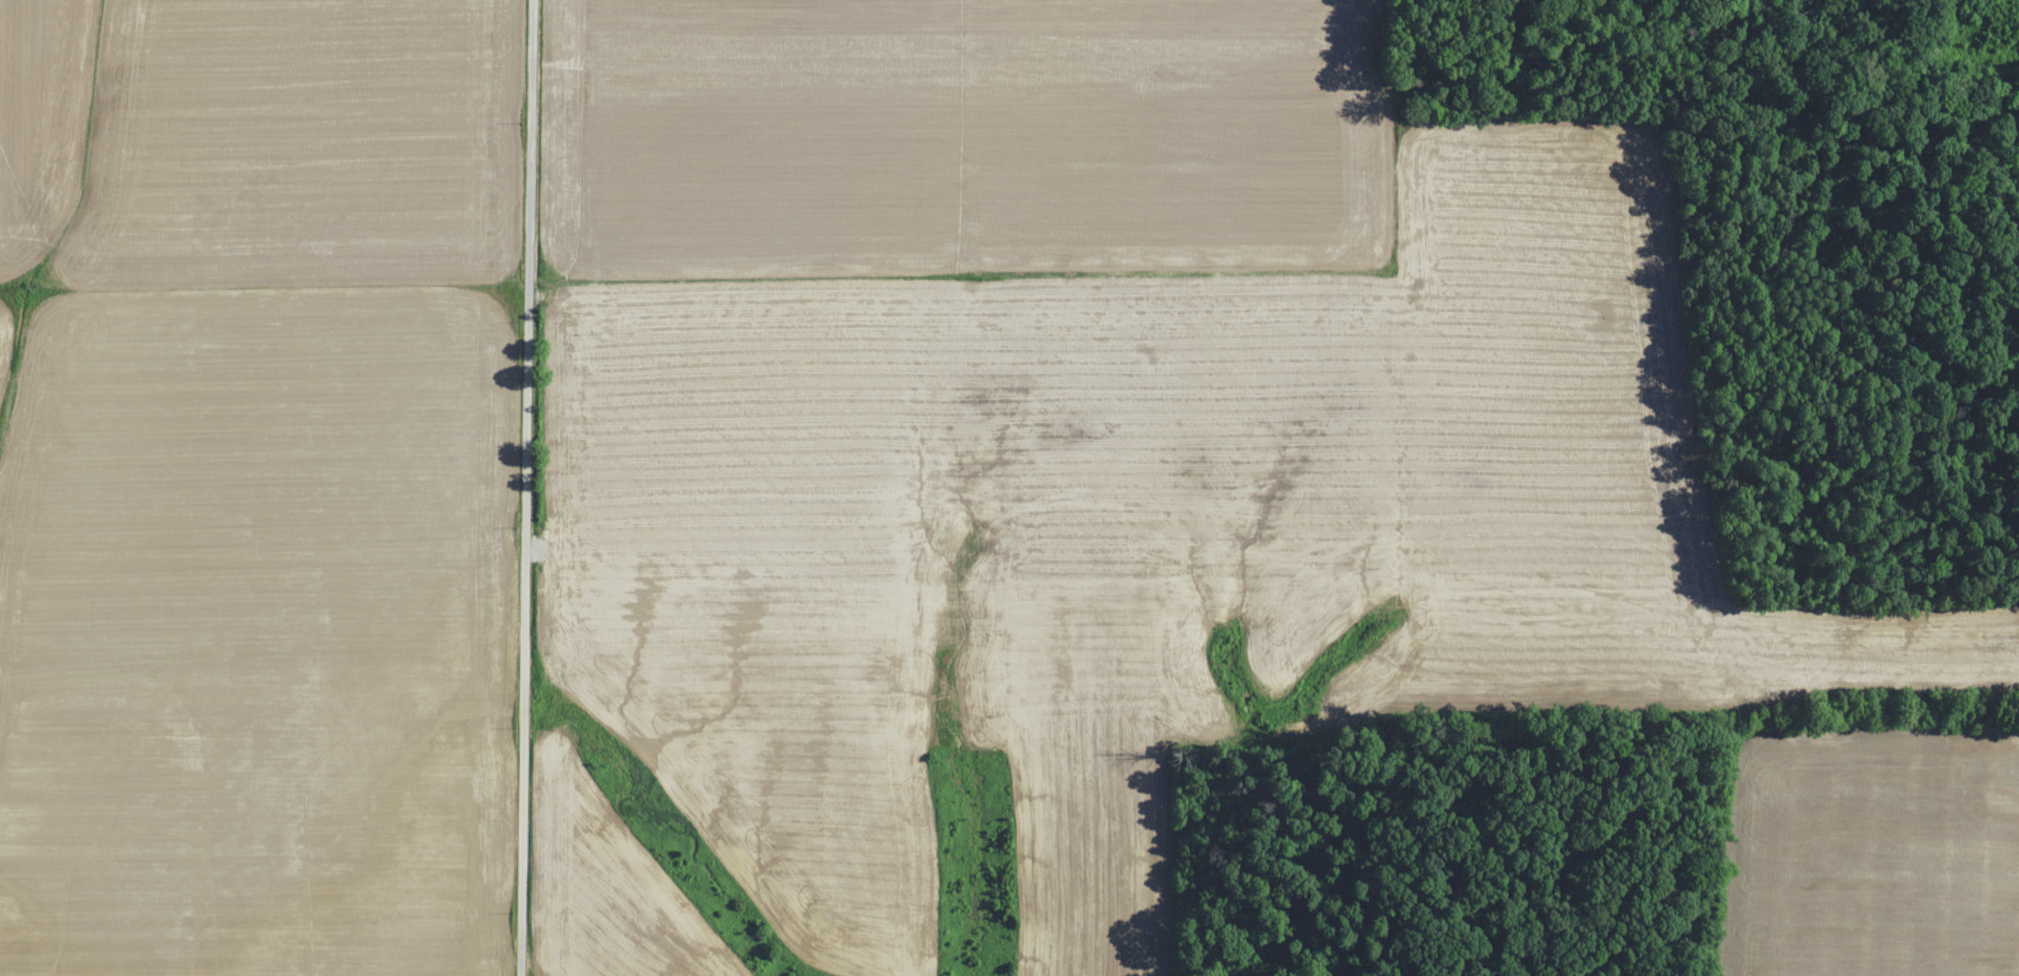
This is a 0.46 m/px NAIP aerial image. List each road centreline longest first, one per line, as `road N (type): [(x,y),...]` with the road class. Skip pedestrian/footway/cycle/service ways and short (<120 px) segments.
road 1 (residential): [(520,975),(532,0)]

